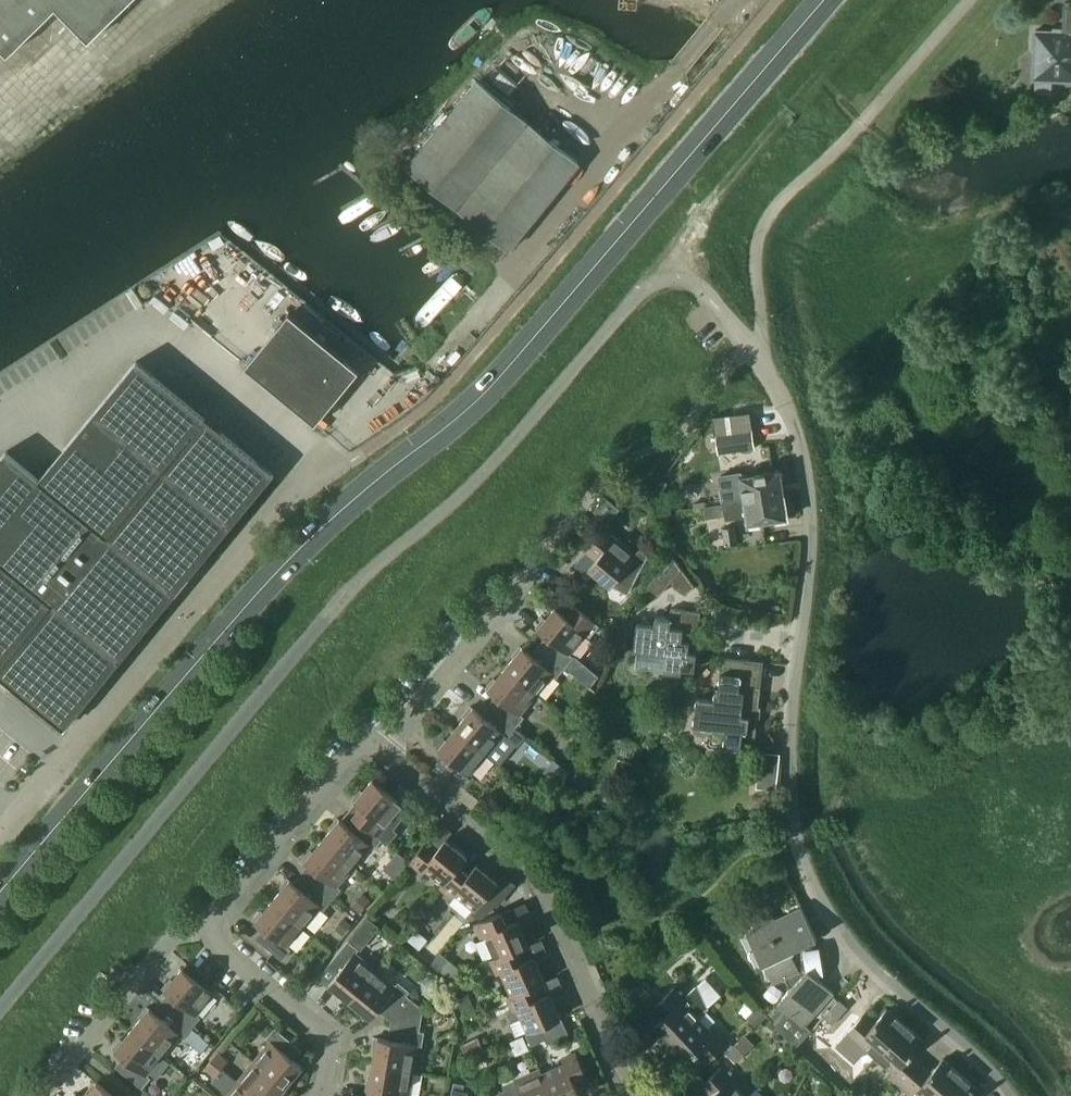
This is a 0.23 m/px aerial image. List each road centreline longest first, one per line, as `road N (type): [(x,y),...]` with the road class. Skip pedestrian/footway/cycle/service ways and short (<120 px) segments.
road 1 (secondary): [(0,896),(309,540),(456,423),(829,0)]
road 2 (residential): [(1009,1095),(851,947),(799,851),(790,712),(810,484),(786,403),(749,345)]
road 3 (unclassified): [(0,836),(293,493),(338,463)]
road 4 (residential): [(641,1095),(529,868),(384,751)]
road 5 (residential): [(212,931),(219,911),(353,749),(384,751)]
road 6 (residential): [(384,751),(546,553)]
road 7 (residential): [(44,1095),(170,942),(212,931)]
road 8 (residential): [(319,1095),(327,1038),(224,950),(212,931)]

